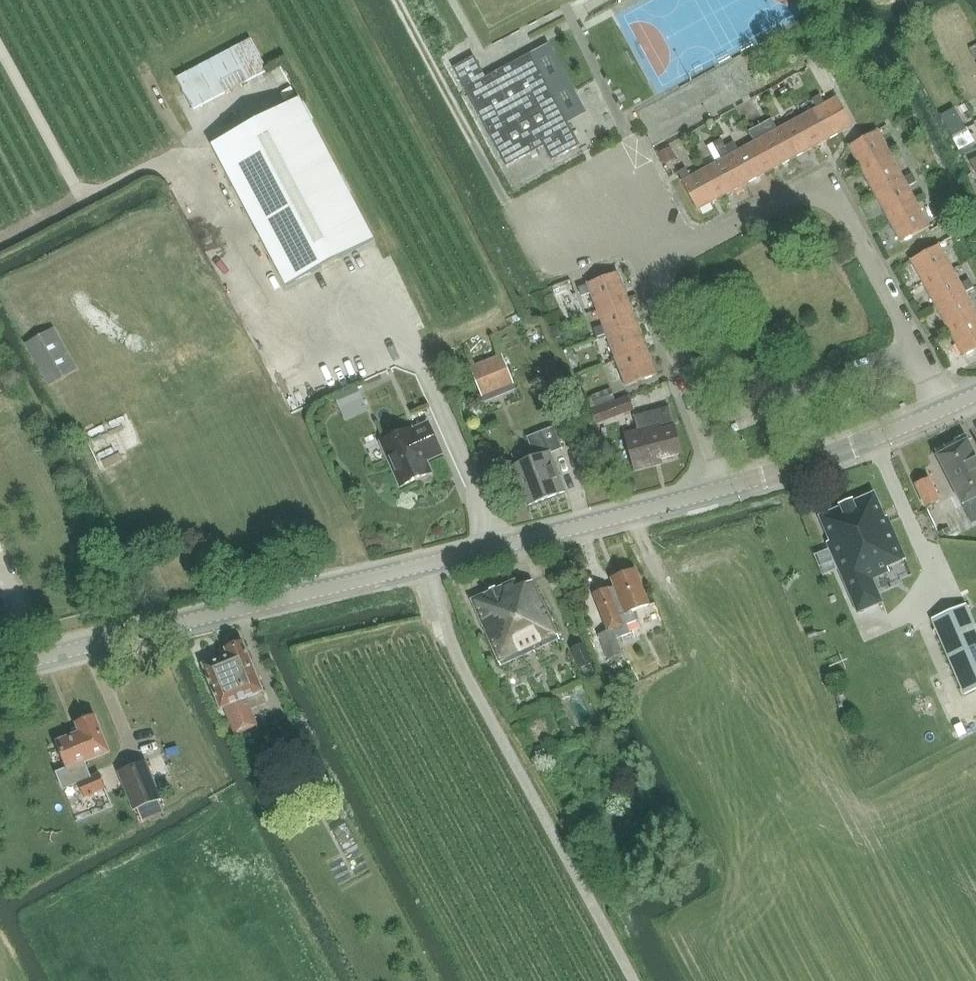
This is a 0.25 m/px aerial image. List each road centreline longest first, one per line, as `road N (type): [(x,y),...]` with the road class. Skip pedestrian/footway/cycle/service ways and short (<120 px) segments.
road 1 (track): [(0,49),(85,197),(143,173),(184,170),(201,184),(281,322),(414,361),(447,413),(494,549)]
road 2 (tertiary): [(0,677),(711,496)]
road 3 (residential): [(914,363),(841,205),(801,194),(653,273),(699,440)]
road 4 (track): [(672,239),(563,265),(532,248),(393,0)]
road 5 (track): [(682,254),(578,57),(570,22),(587,0)]
road 6 (tertiary): [(711,496),(944,413)]
road 7 (residential): [(699,440),(914,363)]

